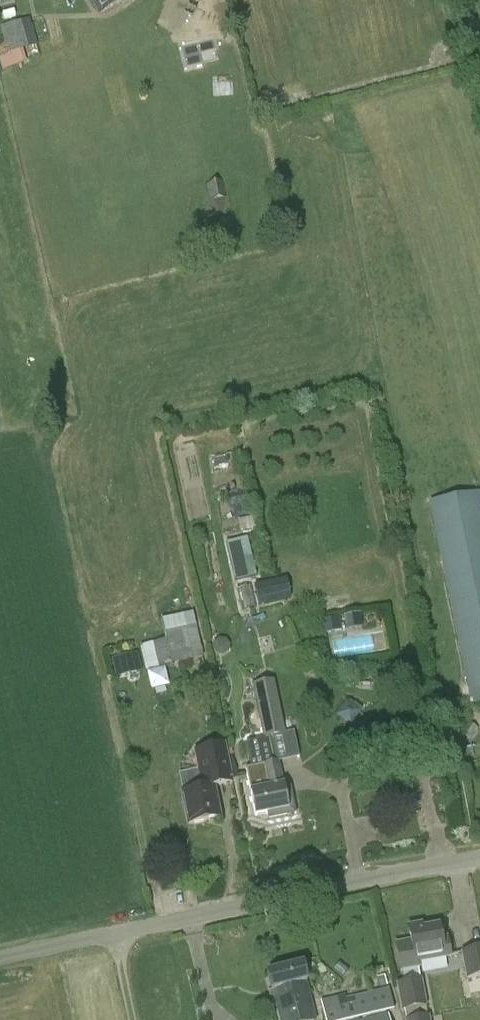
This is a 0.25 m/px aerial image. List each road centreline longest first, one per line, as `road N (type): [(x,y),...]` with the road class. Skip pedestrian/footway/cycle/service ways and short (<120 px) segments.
road 1 (unclassified): [(0,960),(479,858)]

